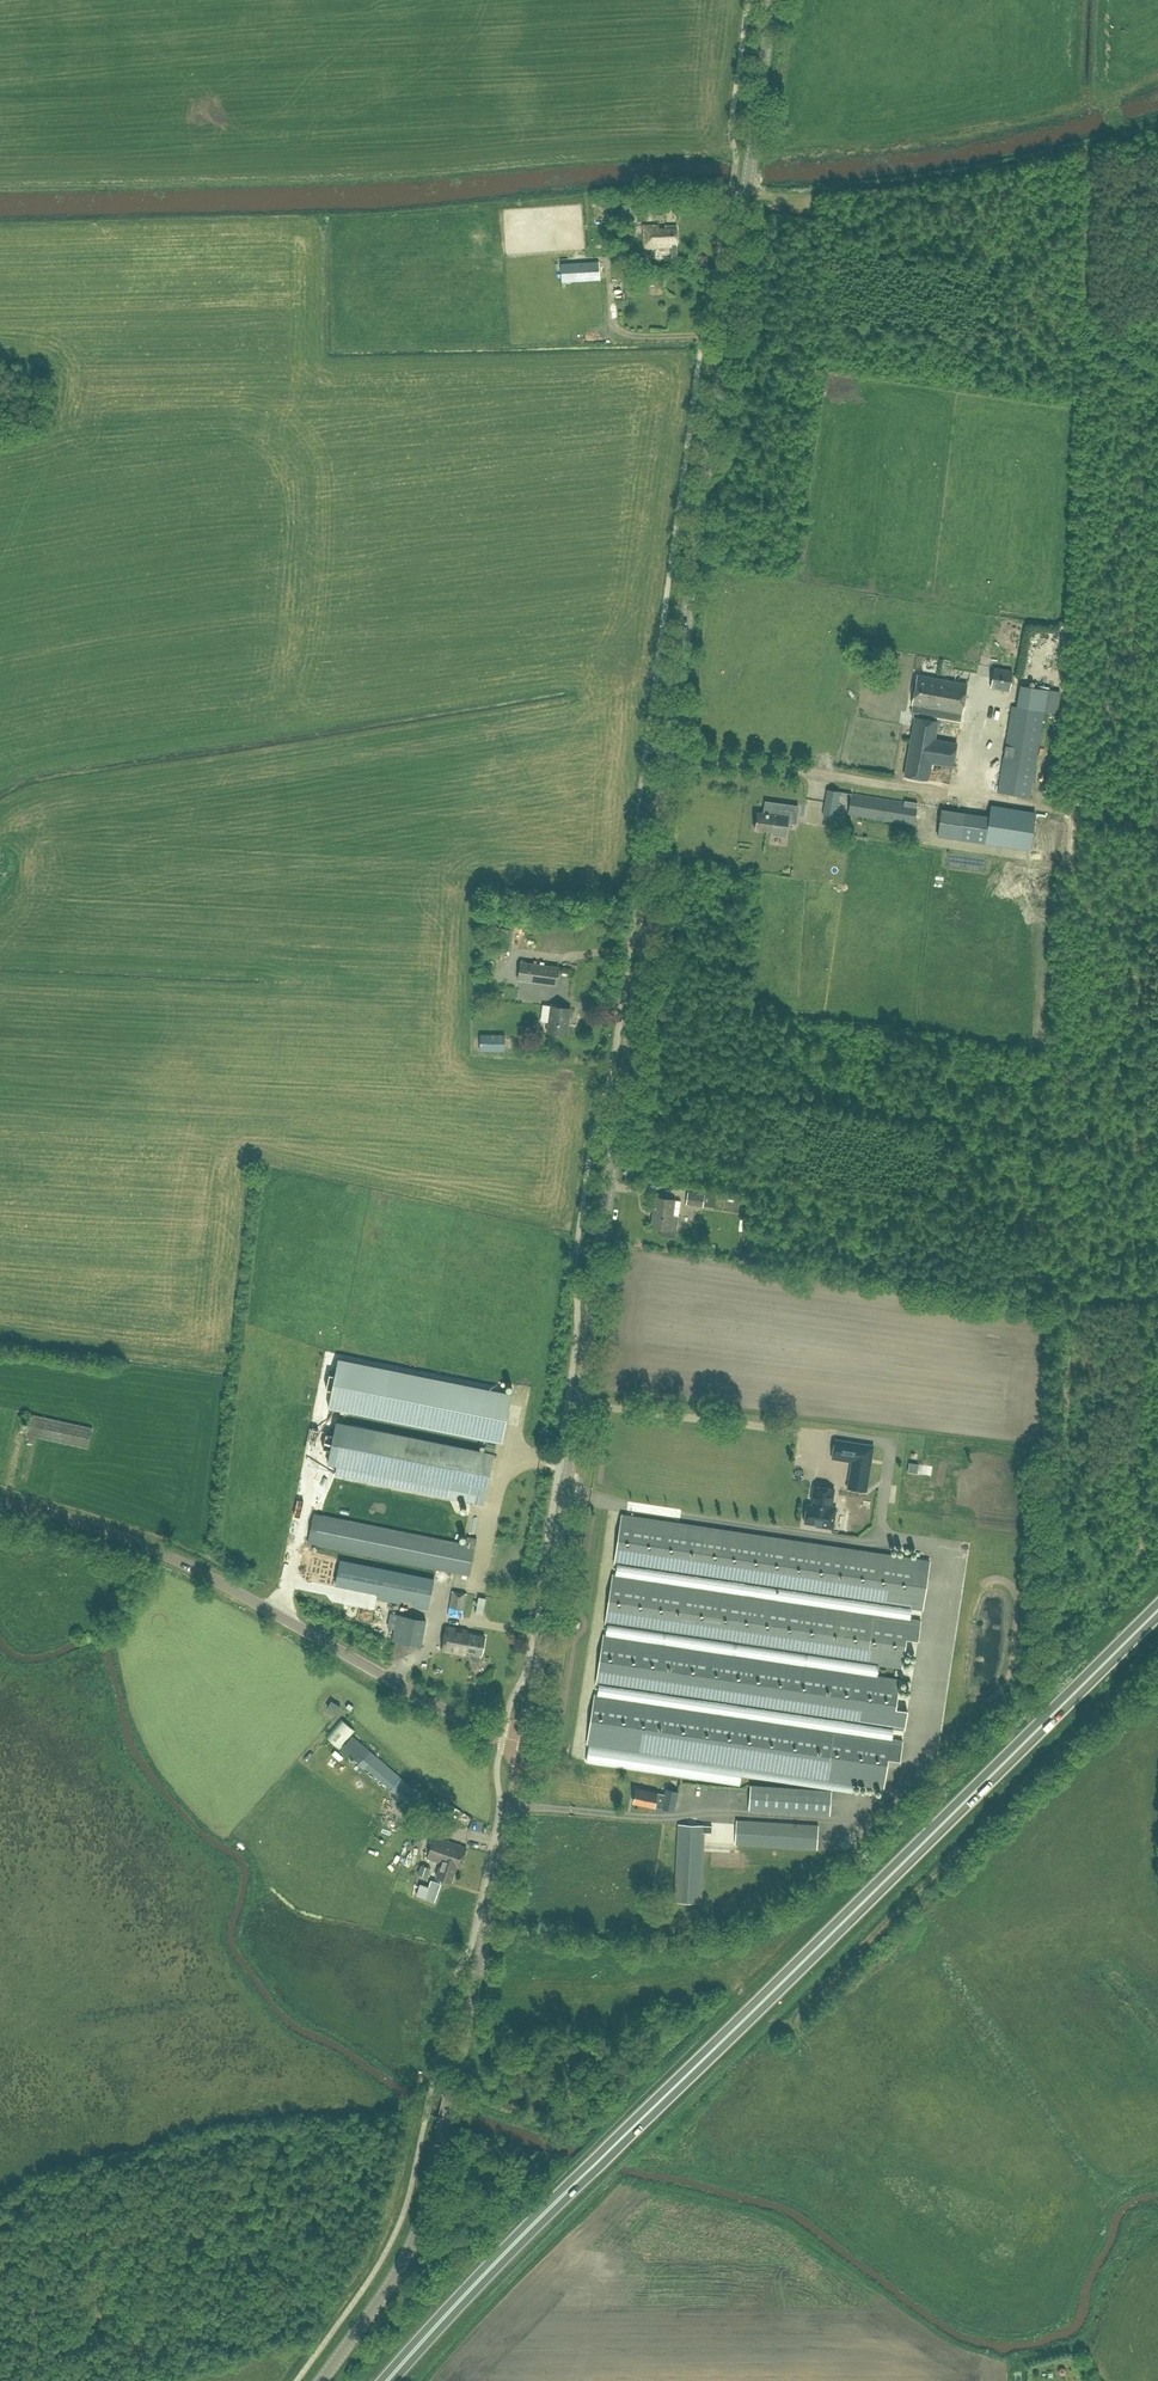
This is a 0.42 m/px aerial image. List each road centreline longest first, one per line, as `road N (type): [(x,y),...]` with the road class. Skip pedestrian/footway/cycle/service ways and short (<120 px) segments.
road 1 (tertiary): [(522,1753),(579,1403),(771,0)]
road 2 (trunk): [(386,2380),(597,2159),(1157,1609)]
road 3 (tertiary): [(321,2380),(415,2239),(522,1753)]
road 4 (tertiary): [(522,1753),(170,1556),(0,1501)]
road 5 (track): [(730,193),(957,172),(1091,144)]
road 6 (track): [(1091,144),(1088,327),(1098,344),(1157,379)]
road 7 (track): [(1035,806),(1157,827)]

